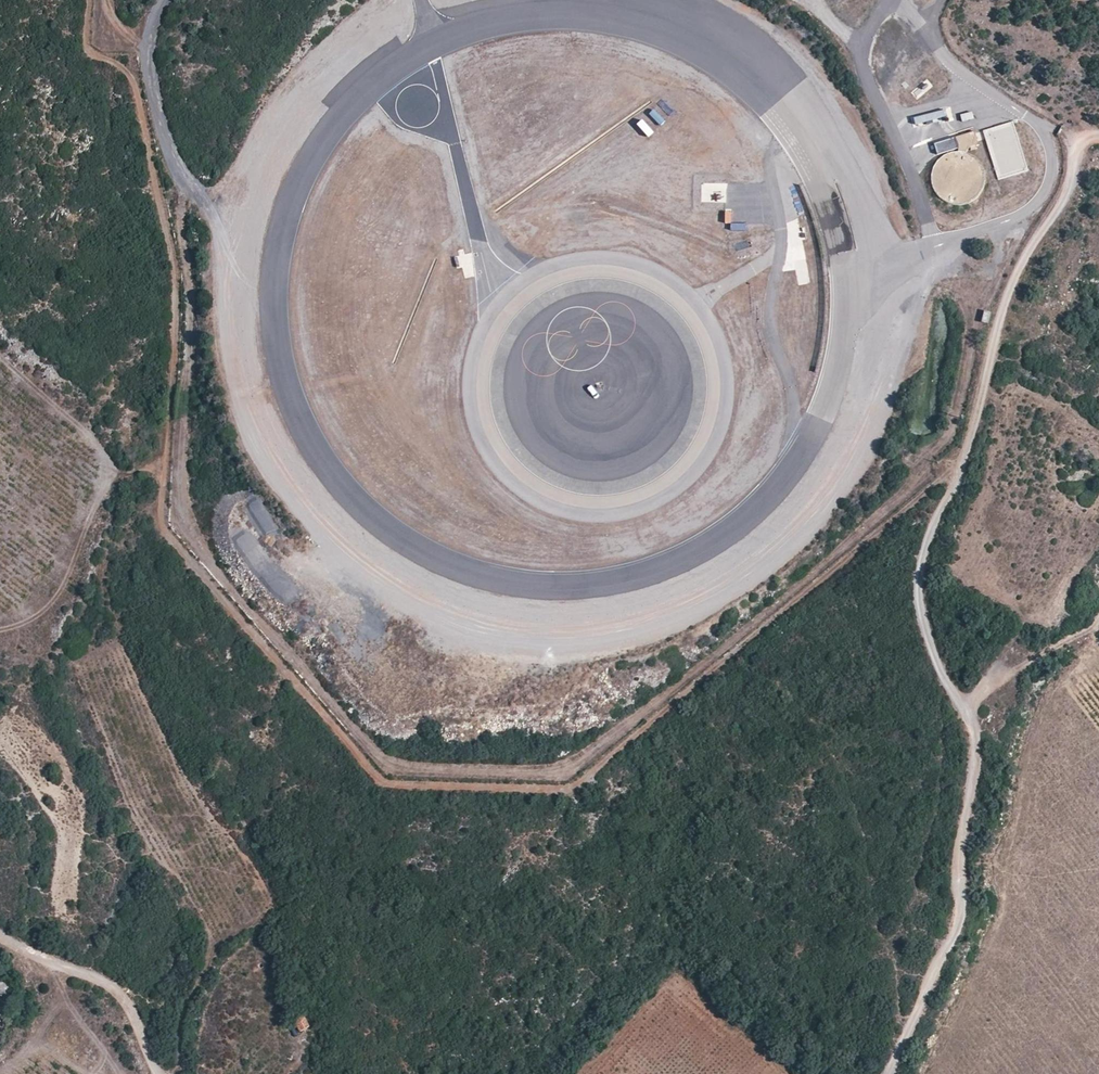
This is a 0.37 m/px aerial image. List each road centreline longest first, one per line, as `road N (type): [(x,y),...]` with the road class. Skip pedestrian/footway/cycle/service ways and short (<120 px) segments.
road 1 (track): [(931,270),(961,296),(970,349),(955,426),(913,470),(904,493),(575,768),(562,776),(397,769),(183,525),(191,296),(179,204),(185,181)]
road 2 (track): [(105,0),(145,62),(170,153),(218,235),(240,398),(270,476),(345,561),(442,617),(501,635),(618,635),(680,620),(774,556),(840,489),(867,446),(934,250)]
road 3 (track): [(1098,138),(1076,150),(1072,181),(1013,283),(965,469),(922,559),(928,641),(976,739),(954,923),(892,1073)]
road 4 (track): [(158,1073),(121,993),(0,935)]

